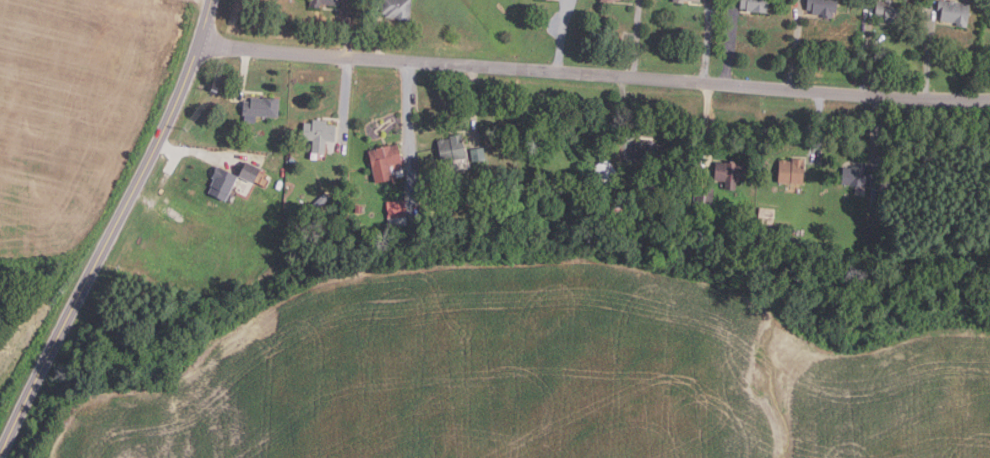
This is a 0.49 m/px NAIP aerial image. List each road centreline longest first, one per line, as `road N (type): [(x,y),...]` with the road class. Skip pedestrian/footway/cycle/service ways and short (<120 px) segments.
road 1 (residential): [(200,46),(989,100)]
road 2 (secondary): [(1,457),(172,118),(214,0)]

